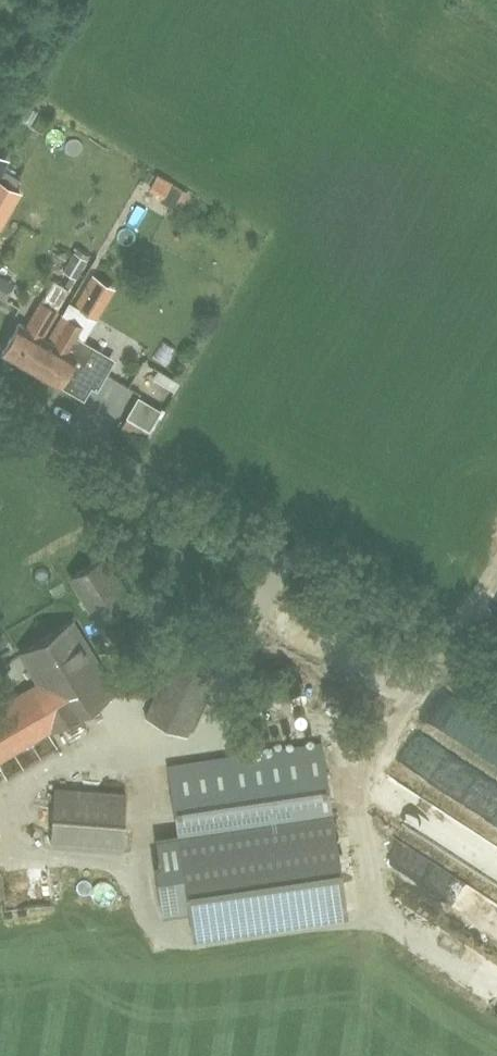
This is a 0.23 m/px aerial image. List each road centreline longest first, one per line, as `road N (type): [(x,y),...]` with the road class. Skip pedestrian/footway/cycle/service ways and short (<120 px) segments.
road 1 (unclassified): [(496,654),(0,364)]

